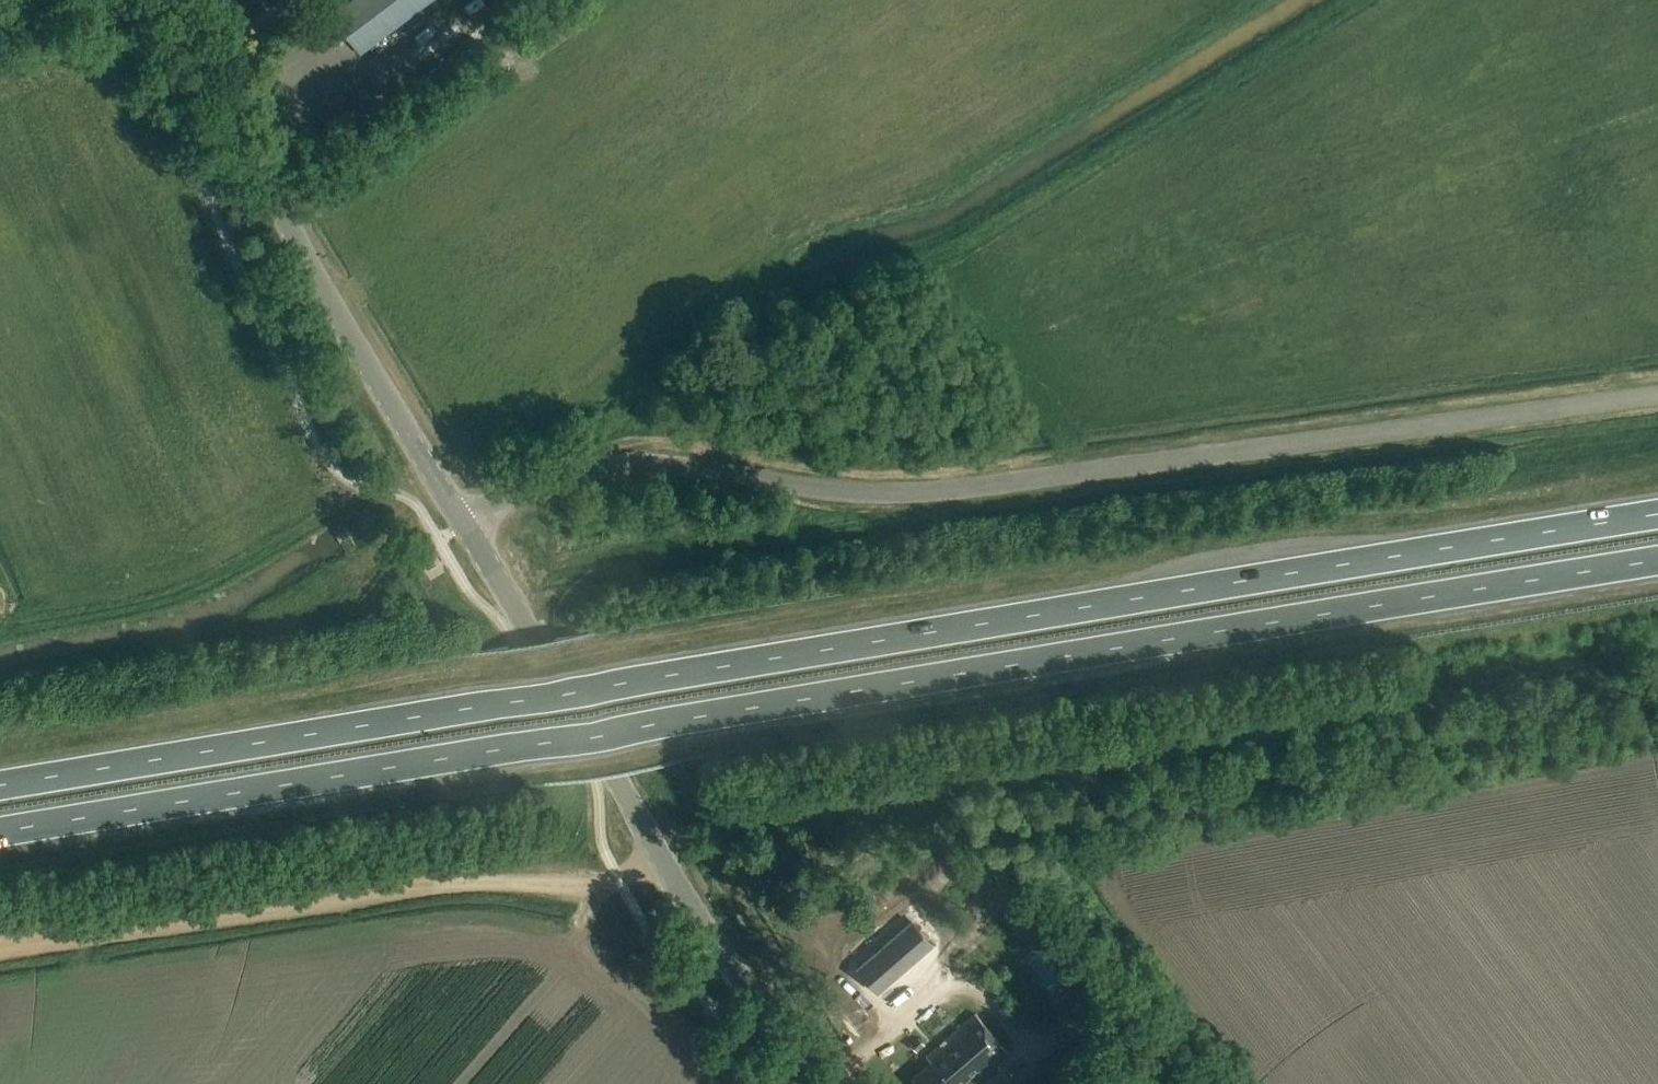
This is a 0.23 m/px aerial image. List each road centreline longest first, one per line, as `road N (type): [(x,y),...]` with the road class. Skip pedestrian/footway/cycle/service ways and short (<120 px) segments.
road 1 (trunk): [(1657,518),(0,787)]
road 2 (trunk): [(0,833),(1657,564)]
road 3 (unclassified): [(1657,396),(920,495),(618,463),(539,485),(466,526)]
road 4 (track): [(1252,0),(952,183),(817,230),(444,487)]
road 5 (tertiary): [(466,526),(723,958),(827,1083)]
road 6 (track): [(0,944),(388,885),(620,880)]
road 7 (tertiary): [(186,0),(296,237),(466,526)]
road 8 (track): [(360,488),(335,512),(193,592),(0,633)]

